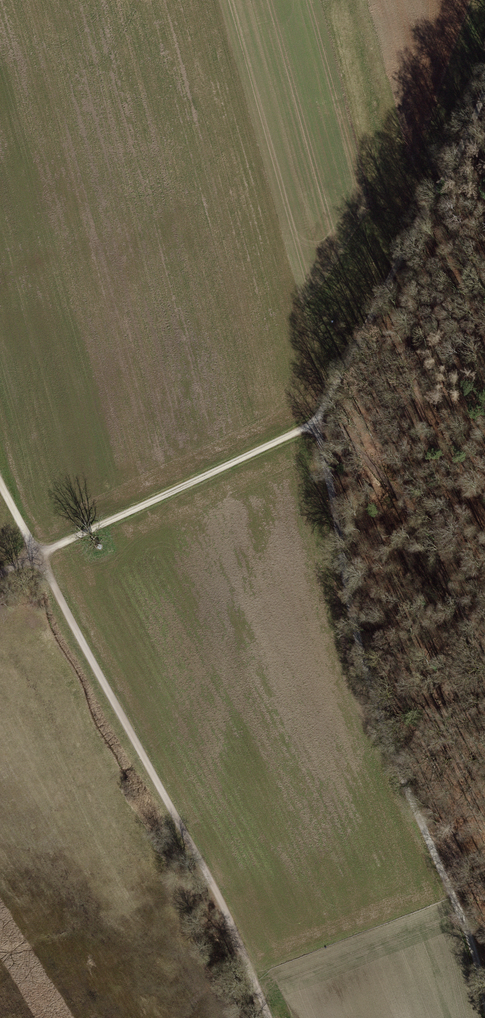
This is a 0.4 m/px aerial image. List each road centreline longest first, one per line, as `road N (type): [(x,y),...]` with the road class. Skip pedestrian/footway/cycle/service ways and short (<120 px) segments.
road 1 (track): [(484,658),(392,484),(339,427),(312,424),(357,649),(402,782),(466,928),(484,1005)]
road 2 (track): [(484,57),(409,235),(312,424),(0,575)]
road 3 (track): [(0,480),(200,861),(269,1017)]
road 4 (track): [(468,628),(423,443),(409,235)]

